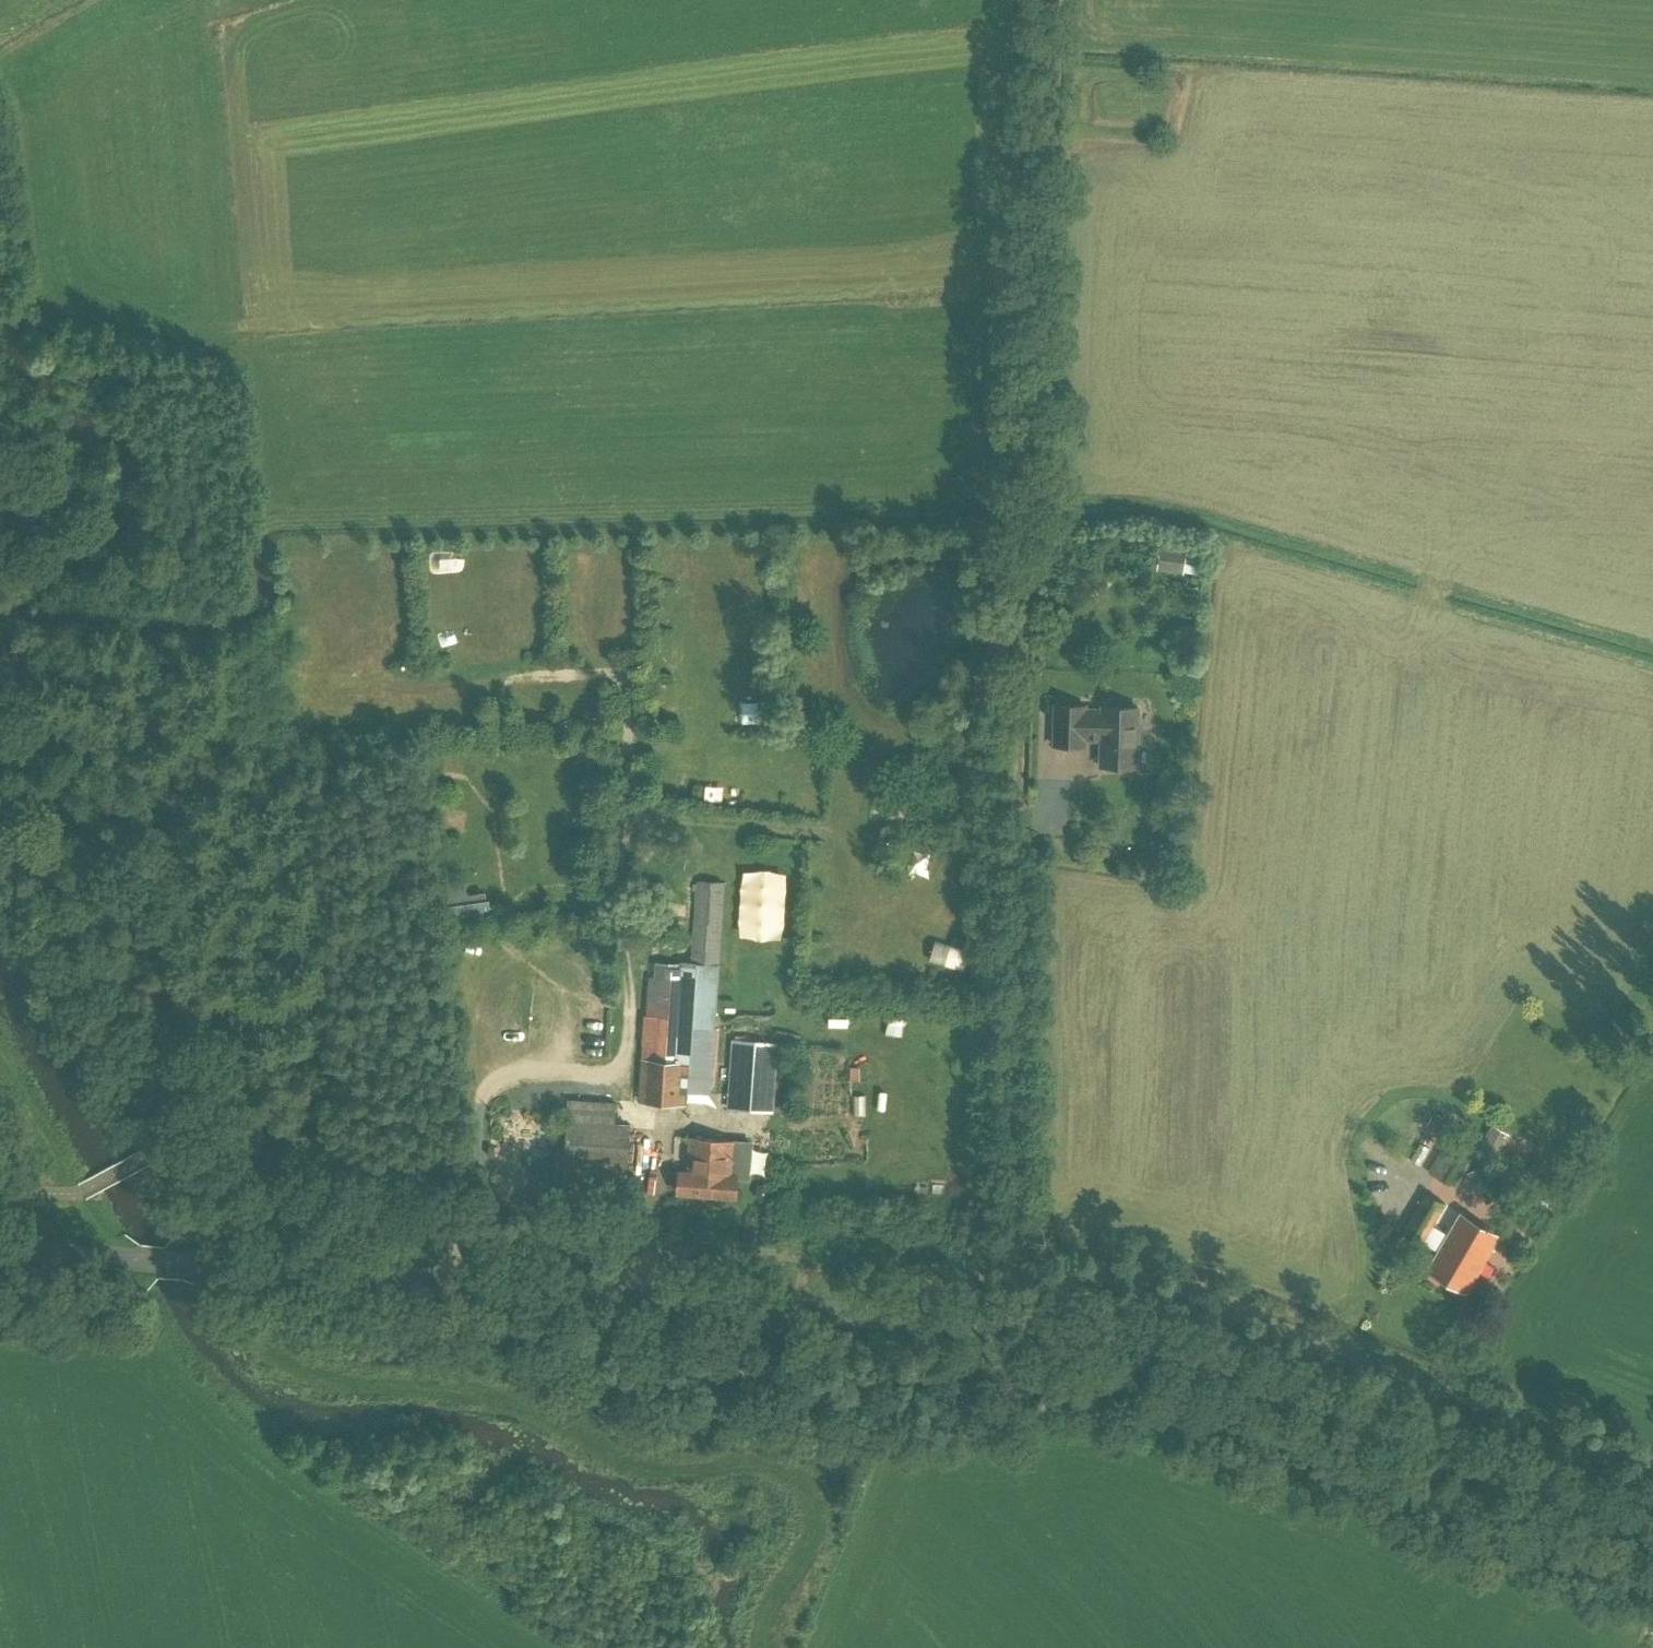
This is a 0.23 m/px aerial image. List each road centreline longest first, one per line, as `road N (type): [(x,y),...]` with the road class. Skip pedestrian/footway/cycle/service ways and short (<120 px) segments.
road 1 (secondary): [(205,1265),(1114,1337),(1221,1365),(1652,1531)]
road 2 (track): [(1048,0),(1024,506),(1009,1324)]
road 3 (track): [(331,684),(626,674),(621,1073),(483,1072),(483,1164),(449,1282)]
road 4 (track): [(847,501),(1161,502),(1652,642)]
road 5 (track): [(826,832),(599,815)]
road 6 (secondary): [(205,1265),(0,1252)]

